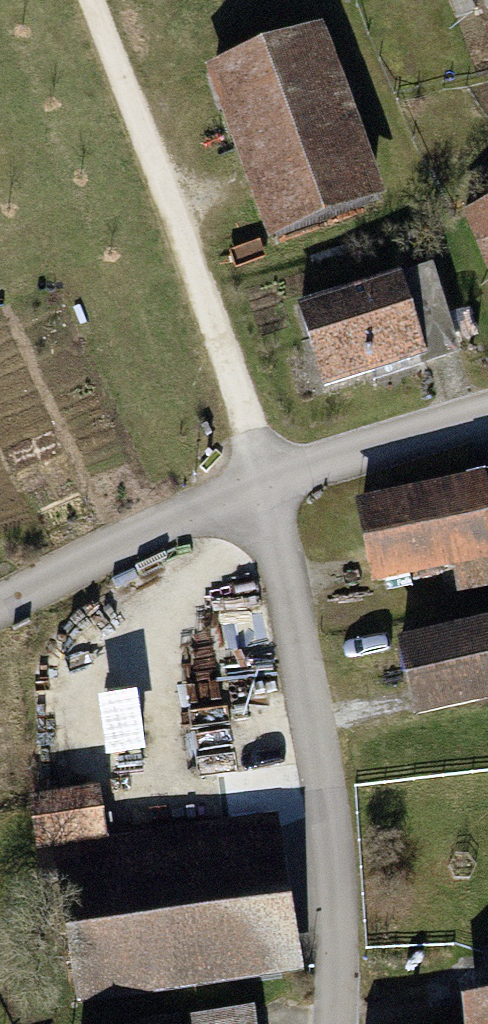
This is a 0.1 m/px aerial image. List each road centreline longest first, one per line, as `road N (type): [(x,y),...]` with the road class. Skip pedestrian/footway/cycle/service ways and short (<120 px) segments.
road 1 (residential): [(335,1023),(341,938),(331,832),(270,487)]
road 2 (residential): [(90,0),(270,487)]
road 3 (residential): [(270,487),(0,614)]
road 4 (residential): [(487,418),(270,487)]

